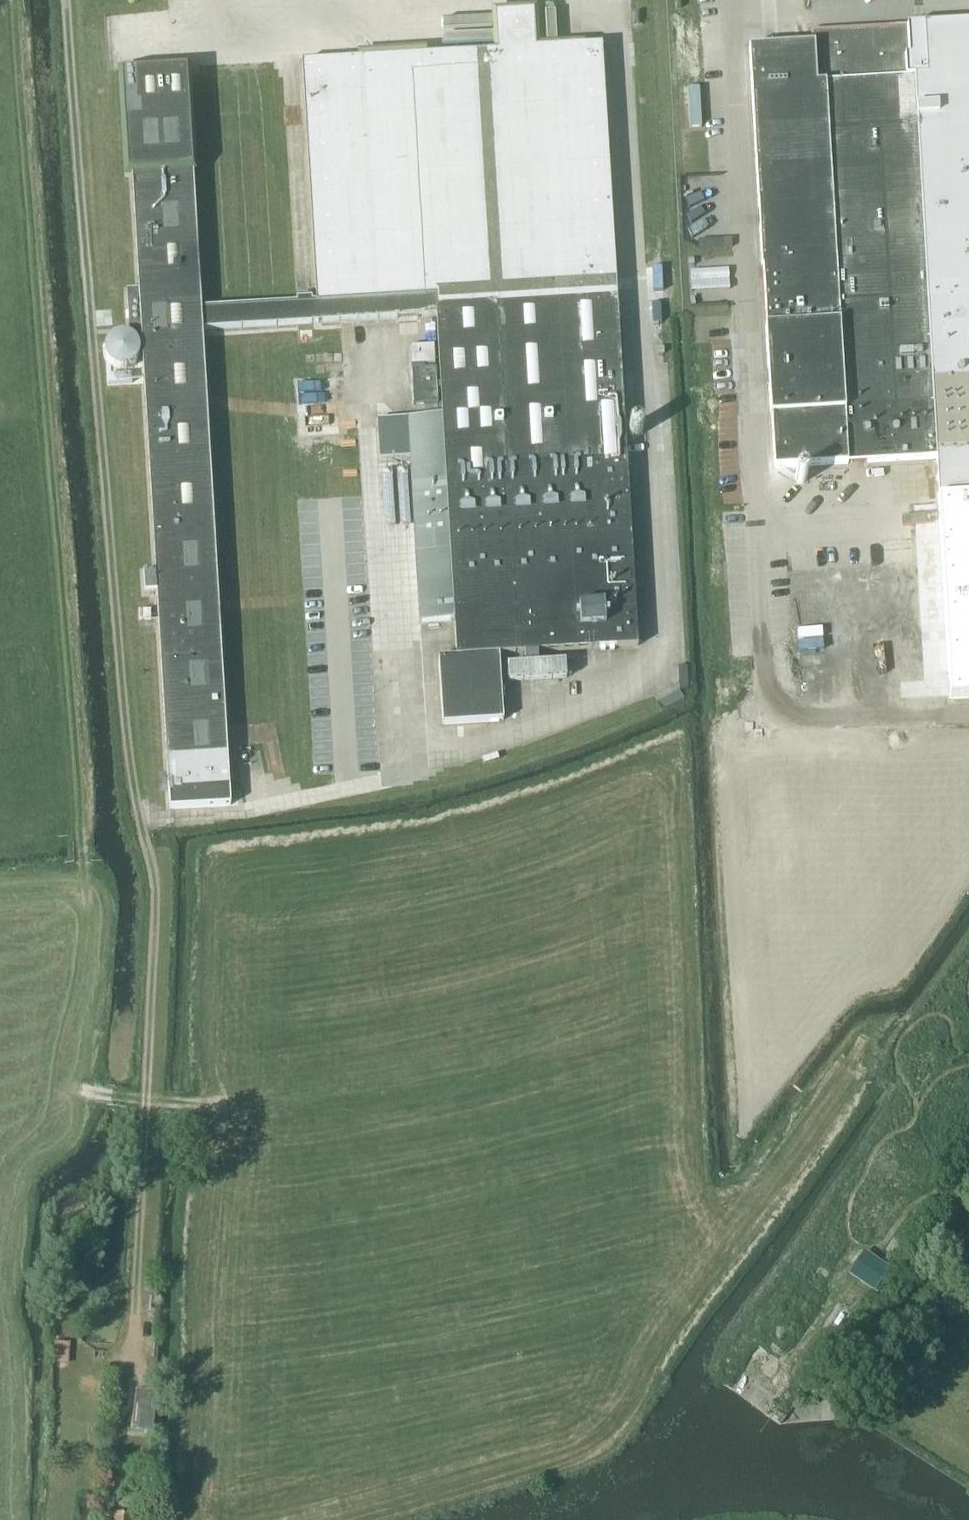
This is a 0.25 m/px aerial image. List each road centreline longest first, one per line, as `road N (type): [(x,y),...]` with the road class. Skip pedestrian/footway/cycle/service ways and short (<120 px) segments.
road 1 (track): [(65,0),(126,754),(155,893),(133,1358)]

